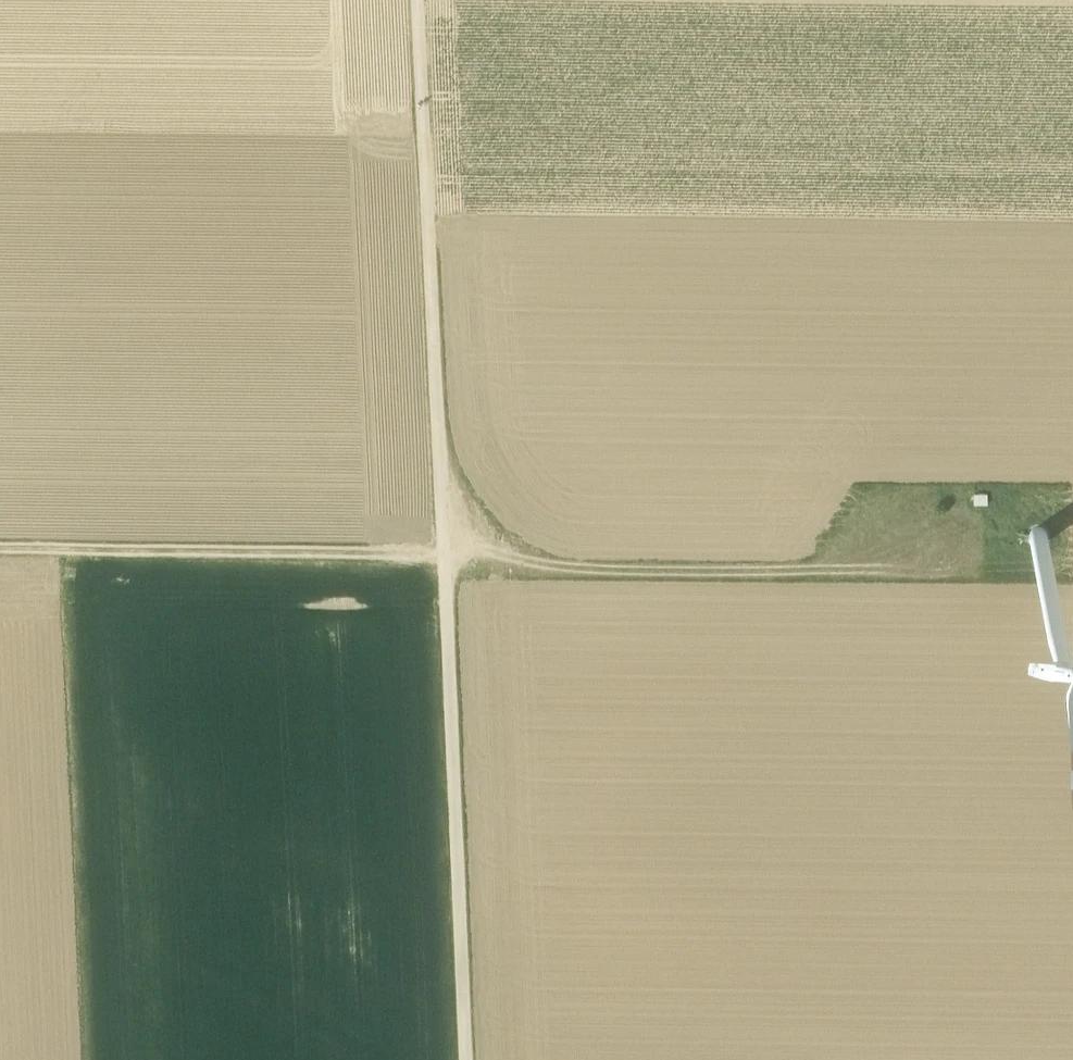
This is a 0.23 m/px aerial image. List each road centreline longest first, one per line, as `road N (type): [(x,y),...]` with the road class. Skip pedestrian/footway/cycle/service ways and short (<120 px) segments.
road 1 (track): [(468,1059),(417,0)]
road 2 (track): [(444,551),(0,547)]

